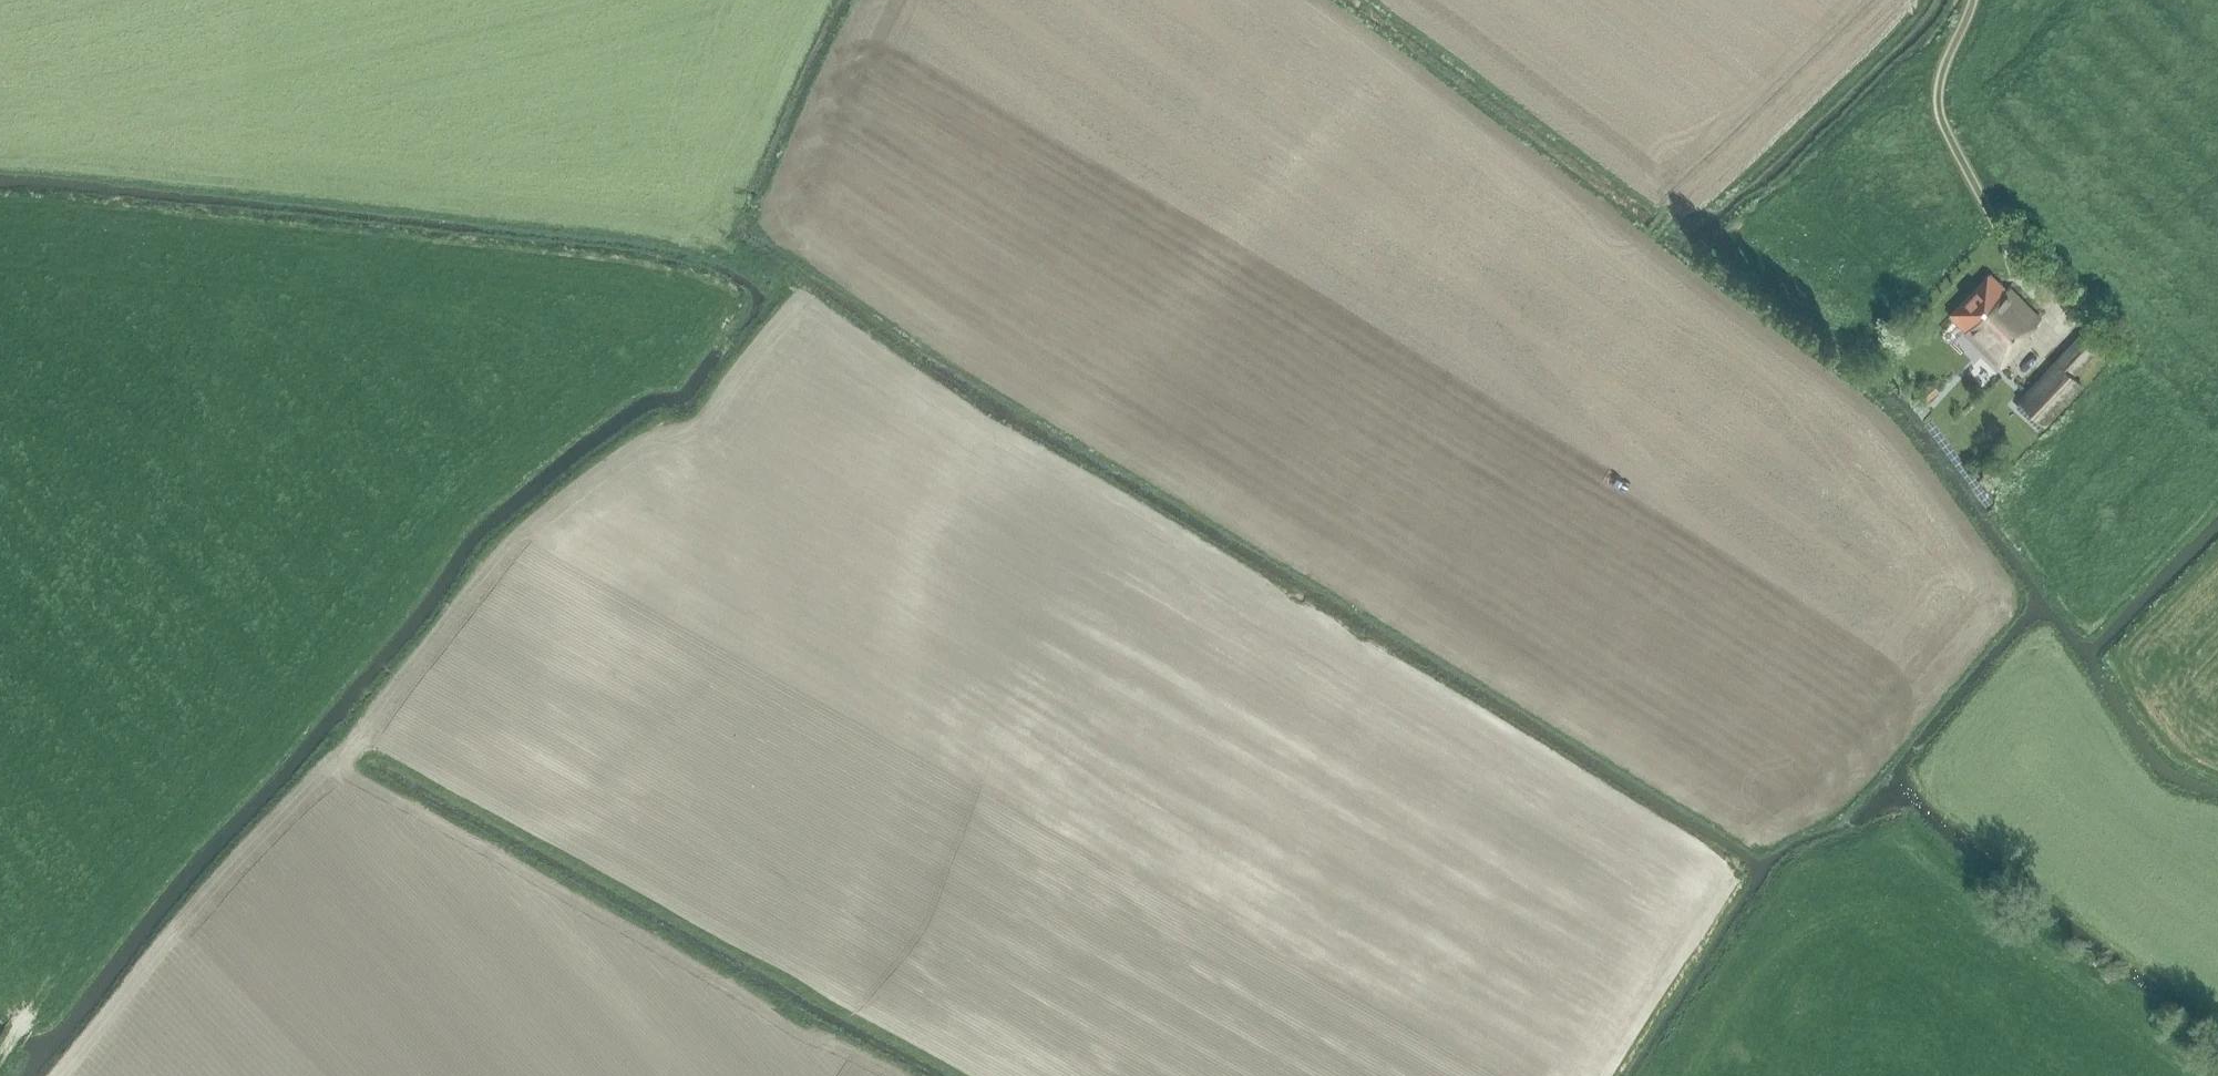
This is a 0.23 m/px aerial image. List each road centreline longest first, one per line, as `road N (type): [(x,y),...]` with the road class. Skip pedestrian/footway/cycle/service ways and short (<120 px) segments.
road 1 (track): [(1973,0),(1940,81),(1947,132)]

